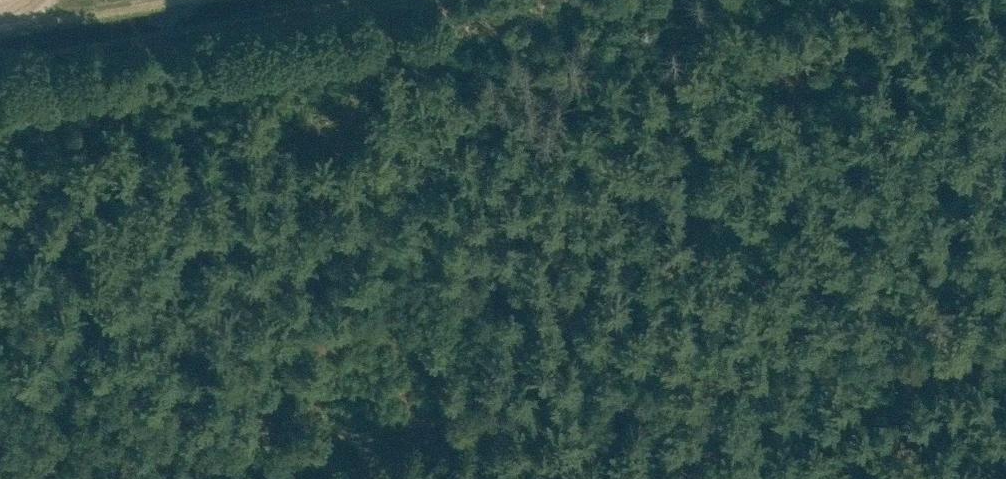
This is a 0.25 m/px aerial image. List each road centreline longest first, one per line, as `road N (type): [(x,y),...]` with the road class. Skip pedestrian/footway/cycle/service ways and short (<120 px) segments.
road 1 (track): [(1005,327),(22,478)]

